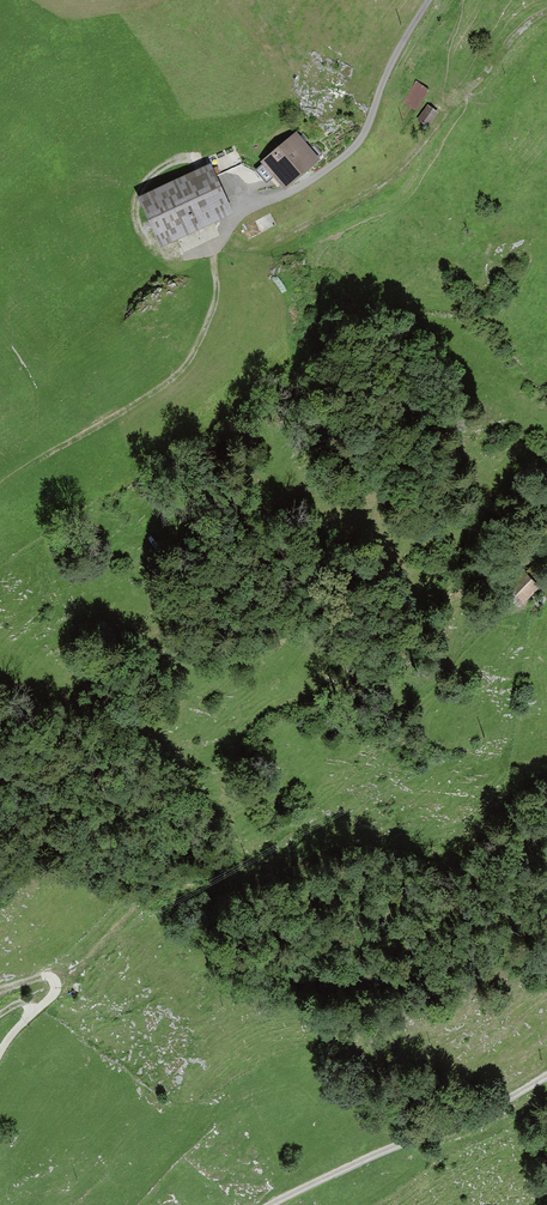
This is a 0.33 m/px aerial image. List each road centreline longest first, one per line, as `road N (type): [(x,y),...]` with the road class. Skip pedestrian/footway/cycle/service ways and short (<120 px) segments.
road 1 (track): [(225,235),(258,245),(380,185),(546,11)]
road 2 (track): [(139,909),(460,784),(501,763),(507,750)]
road 3 (unclassified): [(429,0),(344,158),(244,213),(214,256)]
road 4 (track): [(0,487),(170,381),(193,355),(215,305),(214,256)]
road 5 (track): [(429,1133),(260,1204)]
road 6 (track): [(546,1074),(429,1133)]

